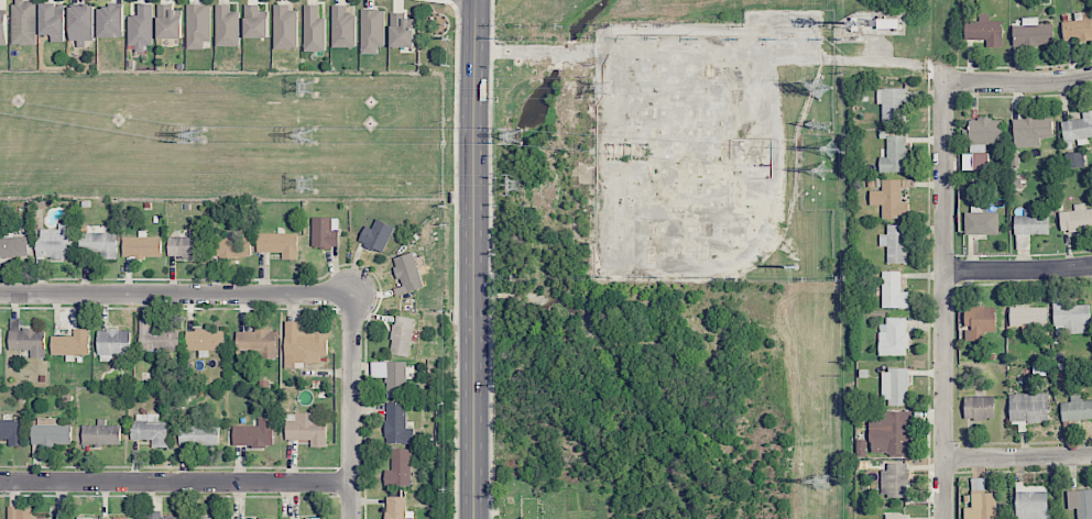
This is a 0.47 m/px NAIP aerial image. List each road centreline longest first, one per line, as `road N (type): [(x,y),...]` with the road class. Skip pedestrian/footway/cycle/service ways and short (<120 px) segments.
road 1 (secondary): [(474,0),(473,518)]
road 2 (residential): [(942,80),(945,518)]
road 3 (residential): [(354,294),(0,292)]
road 4 (residential): [(353,484),(0,482)]
road 5 (residential): [(354,294),(353,518)]
road 6 (residential): [(1091,74),(942,80)]
road 7 (residential): [(1091,267),(943,268)]
road 8 (residential): [(1091,453),(944,460)]

